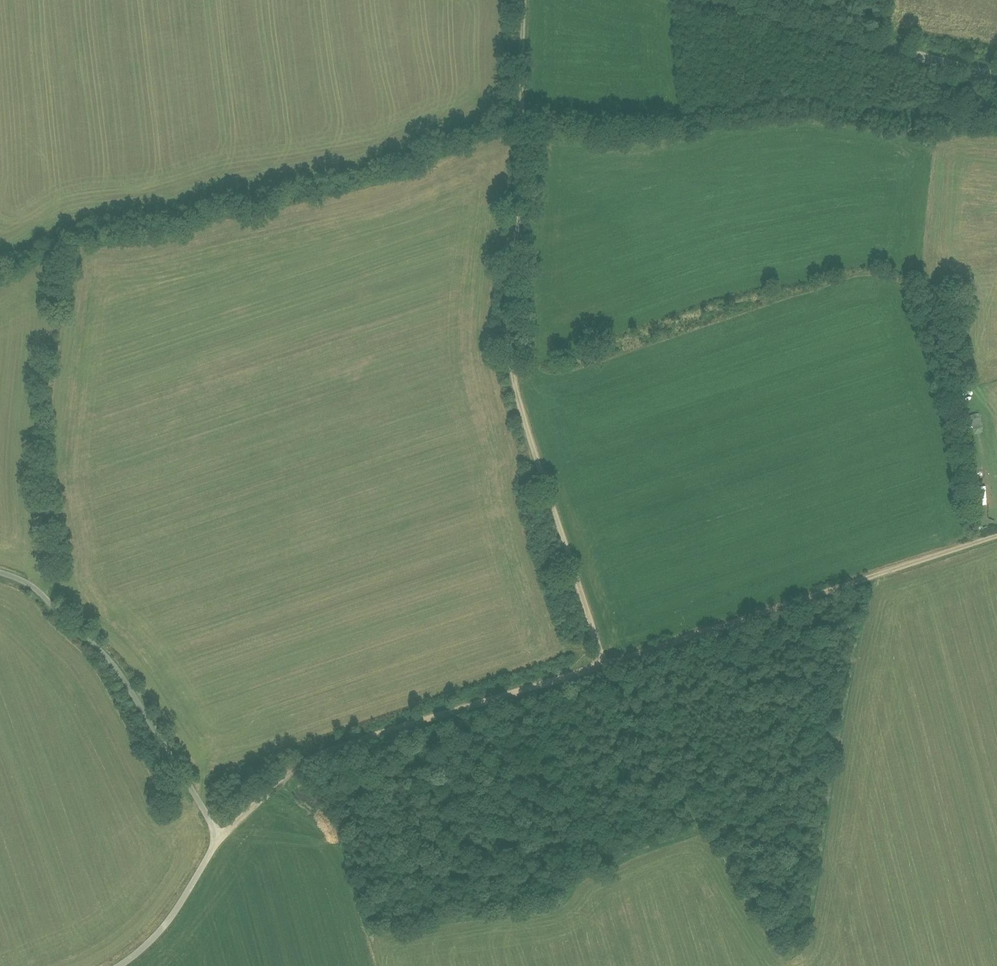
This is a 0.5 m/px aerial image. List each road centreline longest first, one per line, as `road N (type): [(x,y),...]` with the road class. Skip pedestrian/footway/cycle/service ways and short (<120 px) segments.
road 1 (track): [(523,0),(511,371),(603,665)]
road 2 (track): [(0,572),(43,596),(114,667),(221,839),(293,771),(332,752)]
road 3 (unclassified): [(996,78),(699,0)]
road 4 (track): [(603,665),(332,752)]
road 5 (track): [(872,575),(603,665)]
road 6 (unclassified): [(120,965),(175,911),(221,839)]
road 7 (track): [(996,534),(872,575)]

